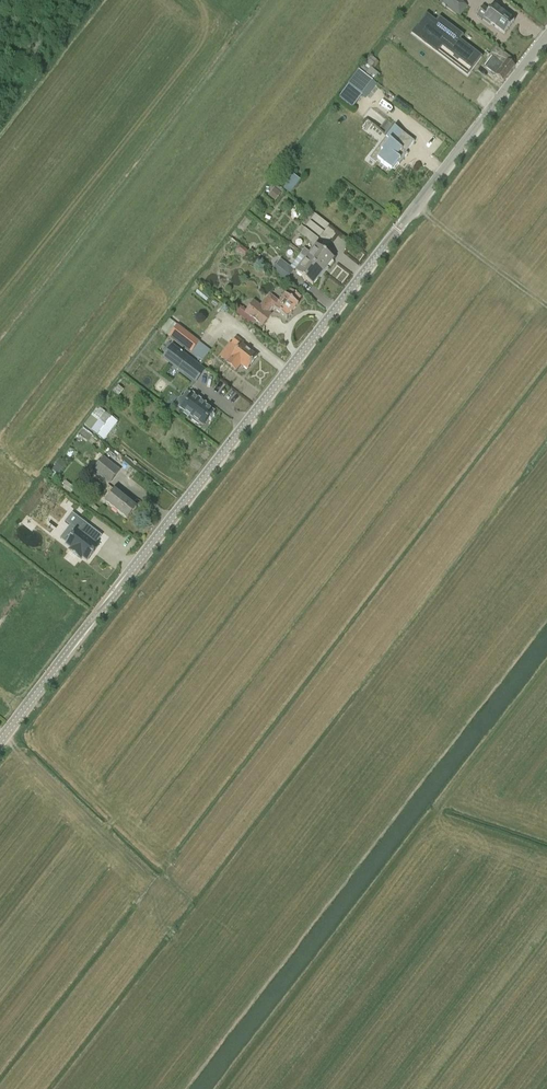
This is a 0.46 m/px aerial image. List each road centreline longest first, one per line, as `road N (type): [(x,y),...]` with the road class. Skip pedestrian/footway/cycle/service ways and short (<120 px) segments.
road 1 (unclassified): [(0,742),(546,37)]
road 2 (track): [(4,738),(127,863),(194,958)]

